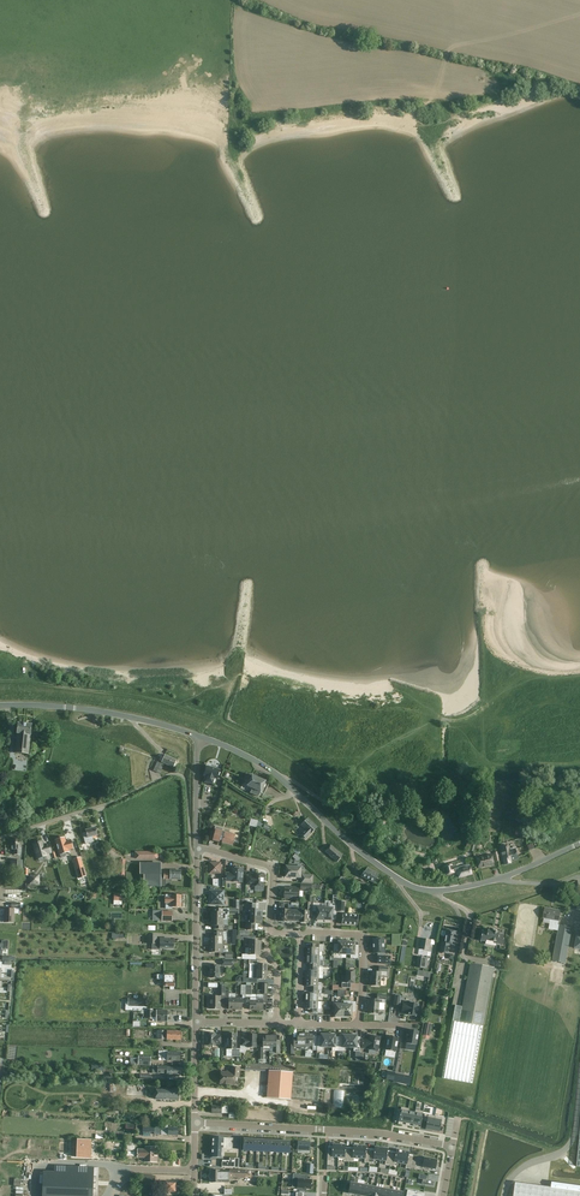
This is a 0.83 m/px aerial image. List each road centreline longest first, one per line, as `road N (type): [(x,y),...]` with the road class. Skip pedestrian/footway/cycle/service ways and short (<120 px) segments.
road 1 (tertiary): [(579,843),(503,877),(427,890),(349,845),(256,760),(202,737)]
road 2 (track): [(579,80),(337,27),(262,0)]
road 3 (residential): [(443,1195),(450,1150),(443,1146),(381,1133),(196,1122)]
road 4 (residential): [(197,859),(187,784),(178,775),(0,837)]
road 5 (track): [(220,719),(107,691),(0,680)]
road 6 (tertiary): [(202,737),(90,710),(0,706)]
road 7 (tertiary): [(197,1023),(197,859)]
road 8 (residential): [(298,934),(360,935),(357,1026)]
road 9 (residential): [(270,934),(274,875),(197,846)]
road 10 (track): [(325,785),(294,758),(220,719)]

